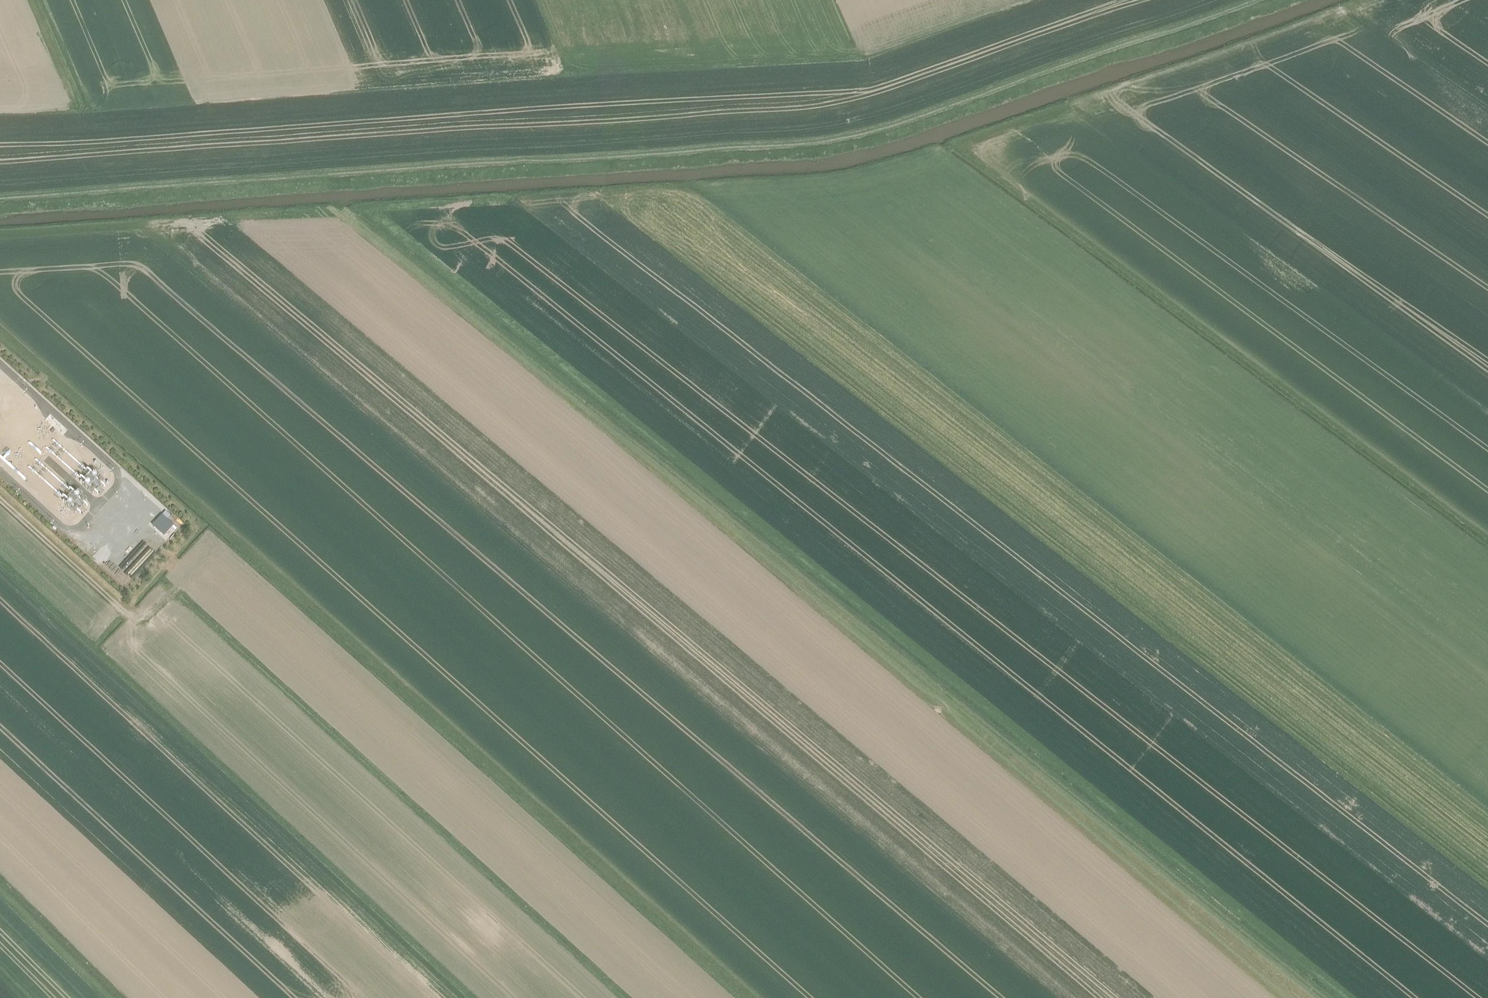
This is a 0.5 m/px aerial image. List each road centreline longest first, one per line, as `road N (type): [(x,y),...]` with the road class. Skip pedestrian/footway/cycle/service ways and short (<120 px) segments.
road 1 (track): [(0,499),(143,620)]

